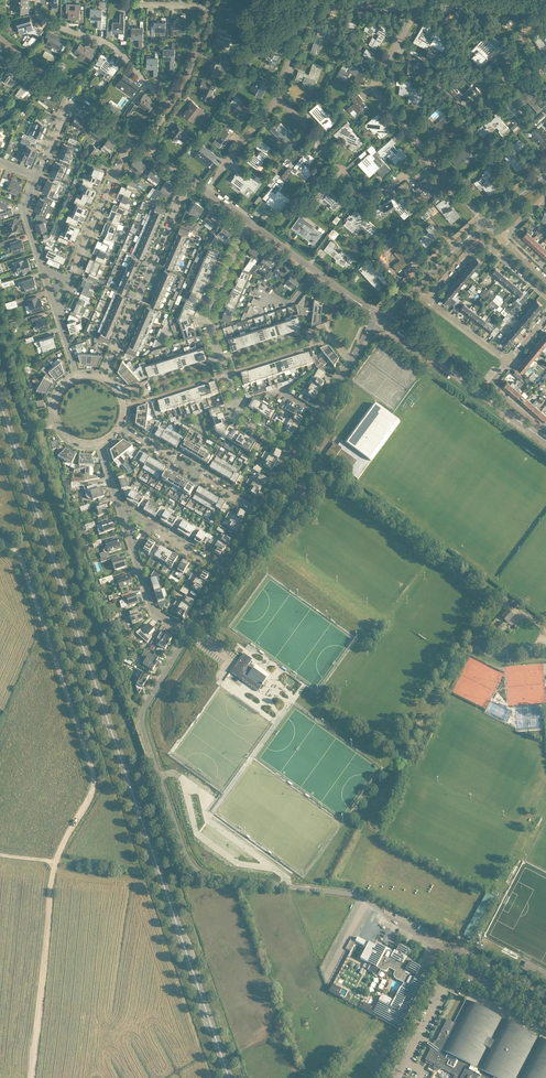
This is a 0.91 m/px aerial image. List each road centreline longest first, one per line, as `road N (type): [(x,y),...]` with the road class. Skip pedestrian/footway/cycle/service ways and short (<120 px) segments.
road 1 (secondary): [(229,1077),(0,402)]
road 2 (residential): [(189,633),(141,718),(195,869),(358,896),(441,946),(545,994)]
road 3 (track): [(32,1077),(53,873),(94,784),(16,549),(0,538)]
road 4 (residential): [(297,451),(240,417),(208,317),(249,222)]
road 5 (residential): [(104,378),(190,179)]
road 6 (residential): [(278,98),(364,197),(430,157)]
road 7 (tertiary): [(545,441),(380,318)]
road 8 (residential): [(430,157),(499,91),(515,43),(545,7)]
road 9 (residential): [(430,157),(375,89),(422,0)]
road 10 (residential): [(485,242),(475,242),(427,298),(508,362)]
road 11 (residential): [(172,103),(109,43),(43,18),(38,0)]
road 12 (residential): [(261,512),(120,427)]
road 13 (unclassified): [(380,318),(249,222)]
road 14 (residential): [(69,279),(132,137)]
road 15 (residential): [(189,633),(152,610),(120,511)]
road 16 (tertiary): [(486,221),(380,318)]
road 17 (residential): [(225,572),(120,511)]

